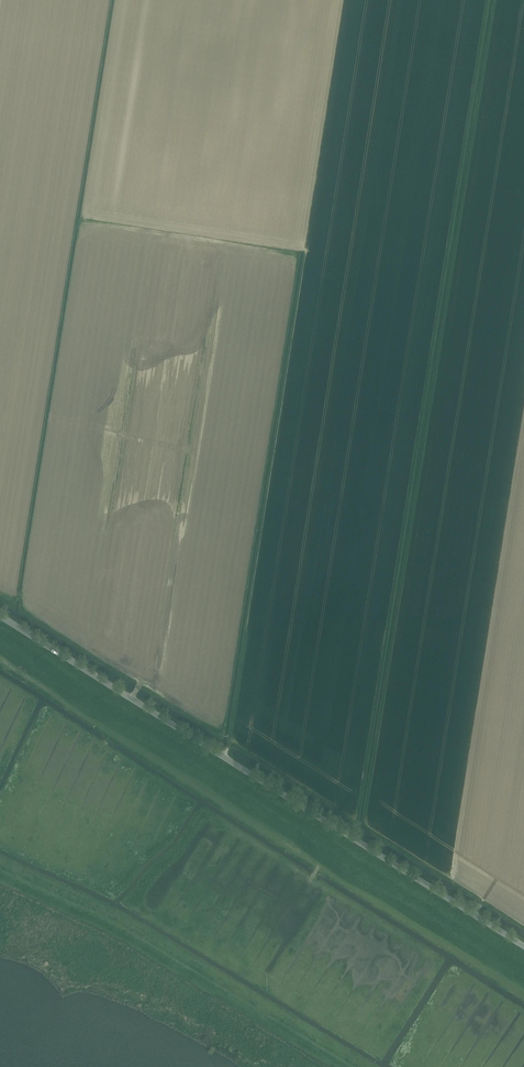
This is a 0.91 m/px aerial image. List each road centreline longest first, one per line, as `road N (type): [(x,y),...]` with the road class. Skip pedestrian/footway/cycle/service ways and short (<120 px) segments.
road 1 (unclassified): [(523,946),(0,616)]

